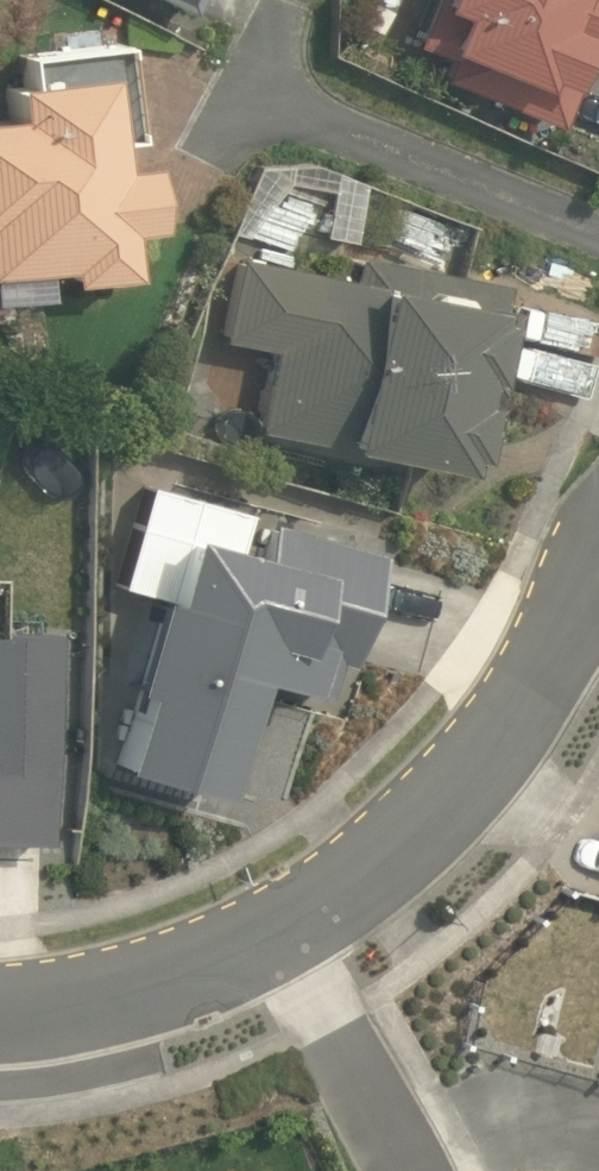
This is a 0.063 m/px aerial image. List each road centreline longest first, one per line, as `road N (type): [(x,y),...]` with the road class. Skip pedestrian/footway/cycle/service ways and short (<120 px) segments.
road 1 (residential): [(278,936),(363,877),(468,779),(546,684),(598,587)]
road 2 (residential): [(0,1024),(161,985),(278,936)]
road 3 (residential): [(278,936),(407,1170)]

